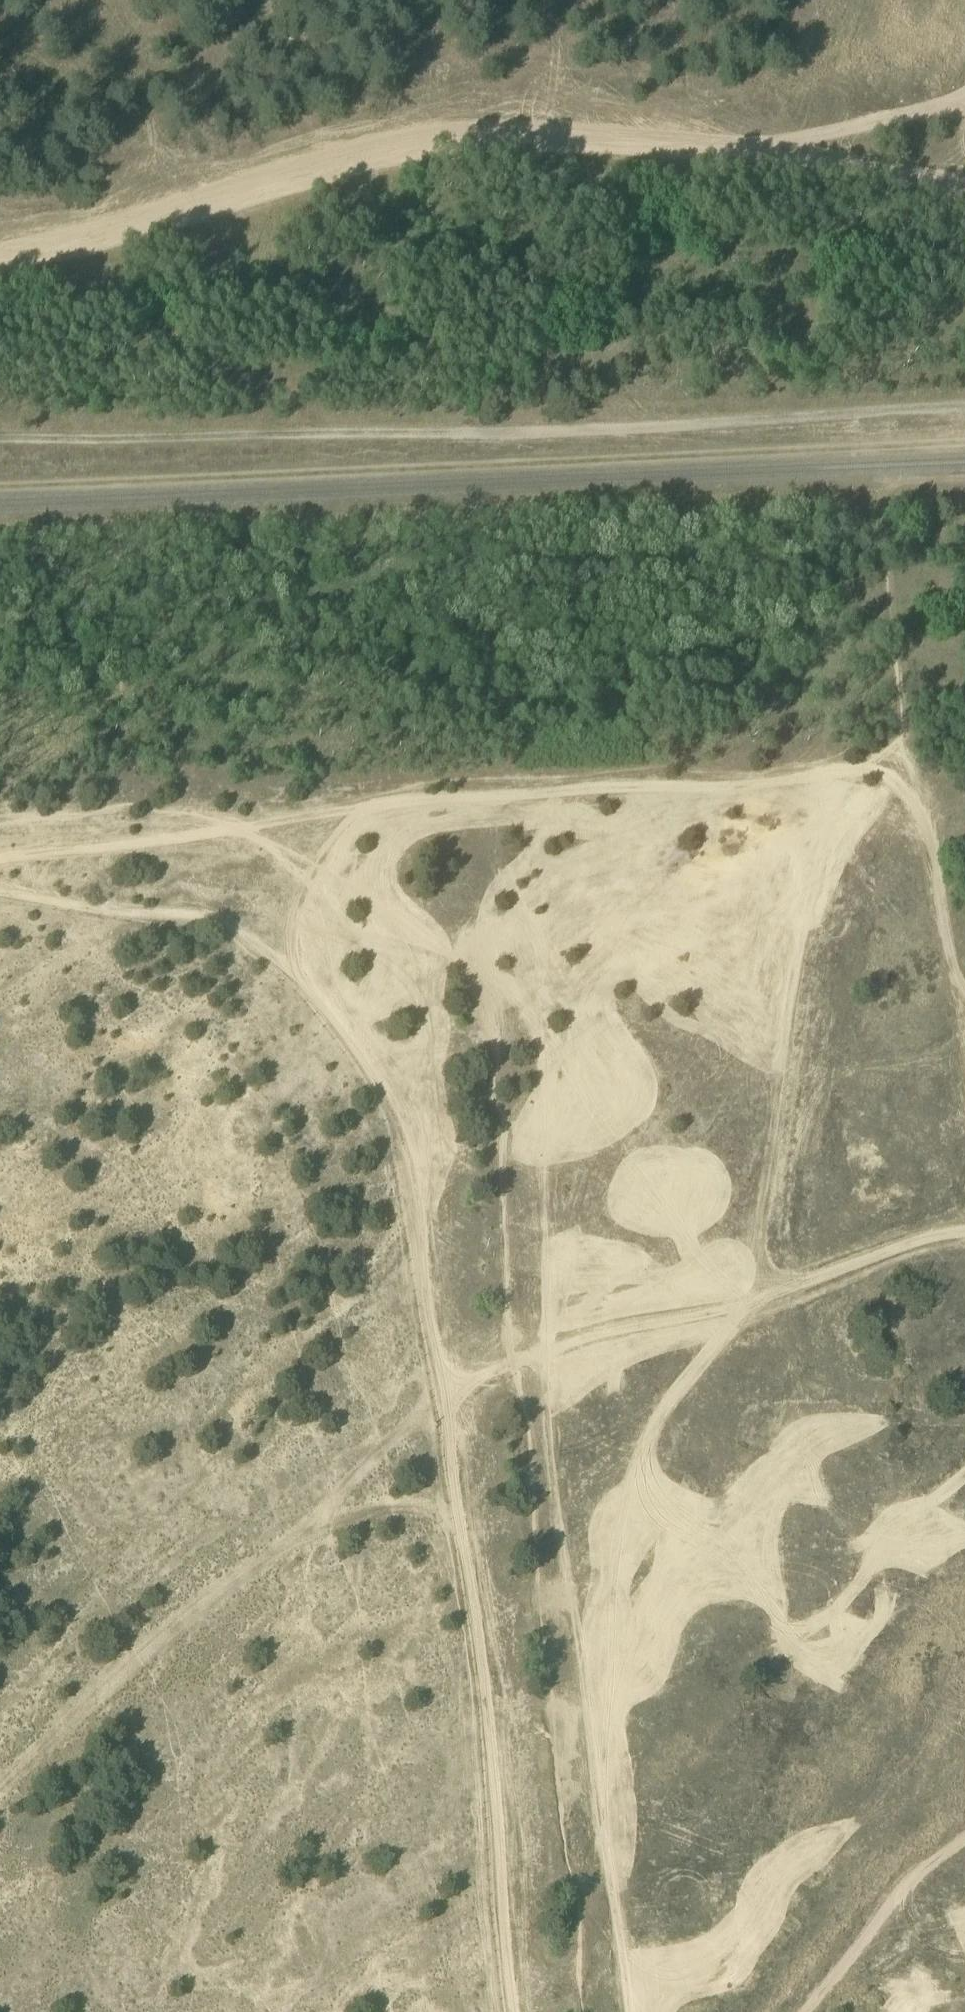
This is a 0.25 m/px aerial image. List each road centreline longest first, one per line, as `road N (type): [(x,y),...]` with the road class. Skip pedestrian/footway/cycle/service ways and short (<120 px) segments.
road 1 (track): [(0,895),(247,945),(316,995),(375,1092),(408,1190),(468,1524),(516,2011)]
road 2 (track): [(0,1790),(69,1719),(298,1534),(460,1381),(540,1353),(688,1324),(964,1235)]
road 3 (track): [(0,245),(428,138),(625,134),(825,153),(948,181)]
road 4 (track): [(0,434),(510,431),(964,406)]
road 5 (track): [(912,744),(823,779),(405,804),(0,863)]
road 6 (track): [(550,1351),(588,1784),(622,1947),(626,2011)]
road 7 (track): [(964,994),(912,744),(894,564)]
road 8 (track): [(964,1838),(917,1866),(803,2011)]
road 9 (track): [(363,816),(314,881),(290,977)]
road 10 (track): [(468,1524),(417,1505),(363,1510),(298,1534)]

